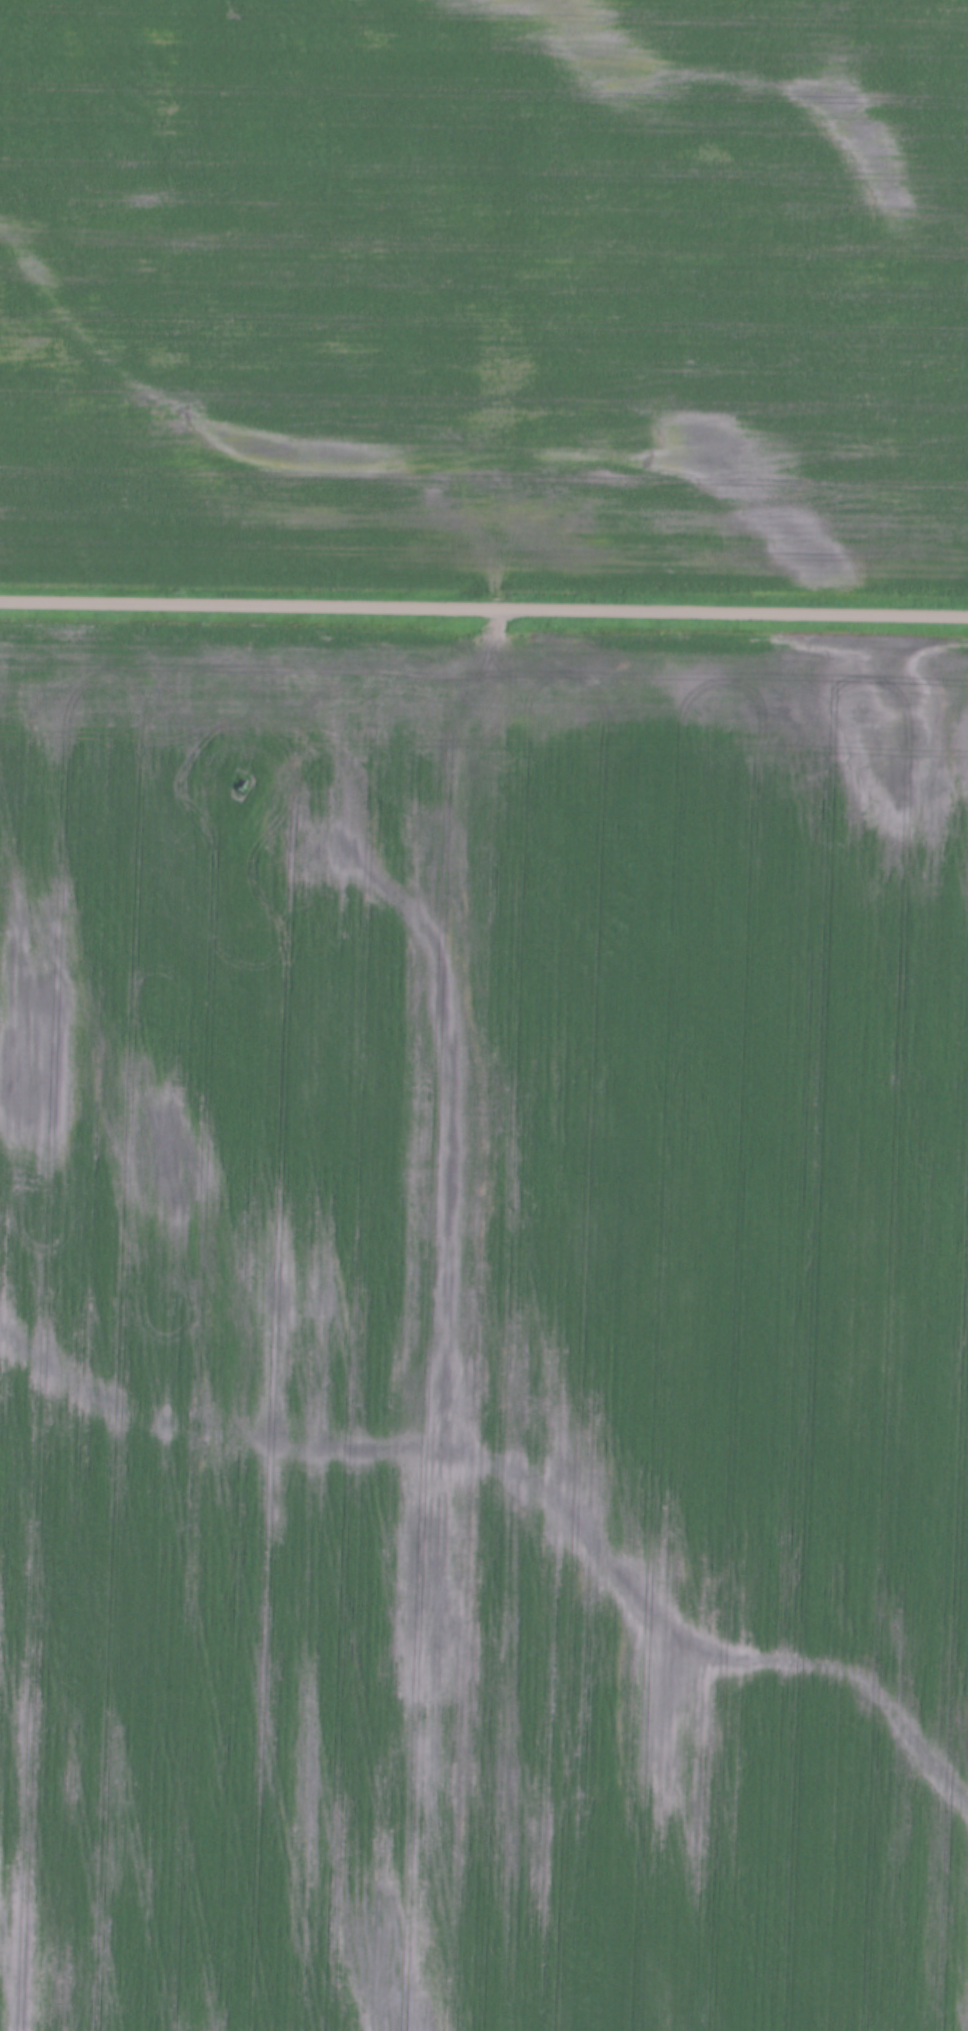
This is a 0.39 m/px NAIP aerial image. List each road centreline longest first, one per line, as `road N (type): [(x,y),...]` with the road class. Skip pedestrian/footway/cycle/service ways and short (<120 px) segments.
road 1 (residential): [(967,619),(0,604)]

